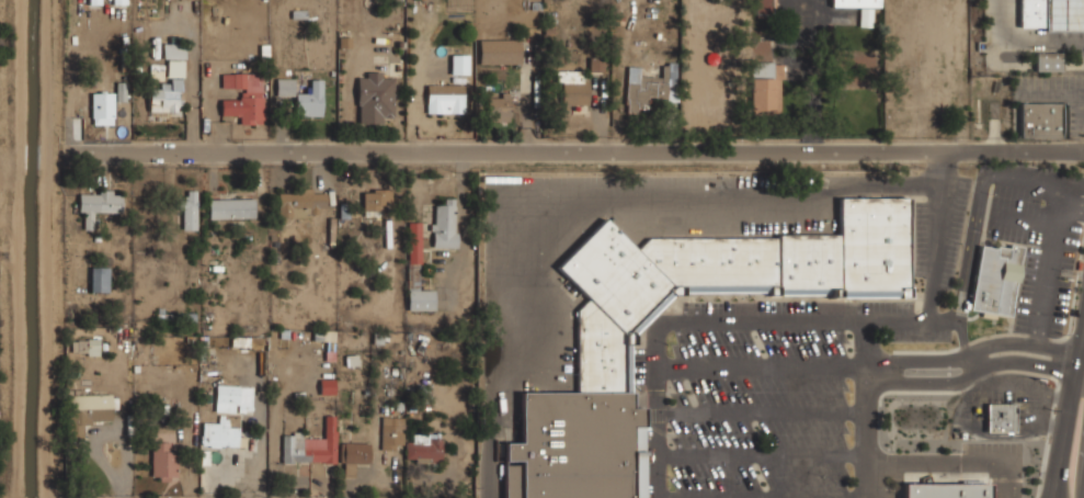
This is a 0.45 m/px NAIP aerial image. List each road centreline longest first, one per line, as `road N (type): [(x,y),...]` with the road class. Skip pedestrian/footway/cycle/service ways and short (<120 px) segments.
road 1 (residential): [(1083,149),(80,154)]
road 2 (residential): [(892,371),(902,382),(947,383),(995,363),(1051,367),(1064,358)]
road 3 (residential): [(1064,358),(1018,343),(948,361),(903,362),(892,371)]
road 4 (secondary): [(1083,331),(1056,497)]

